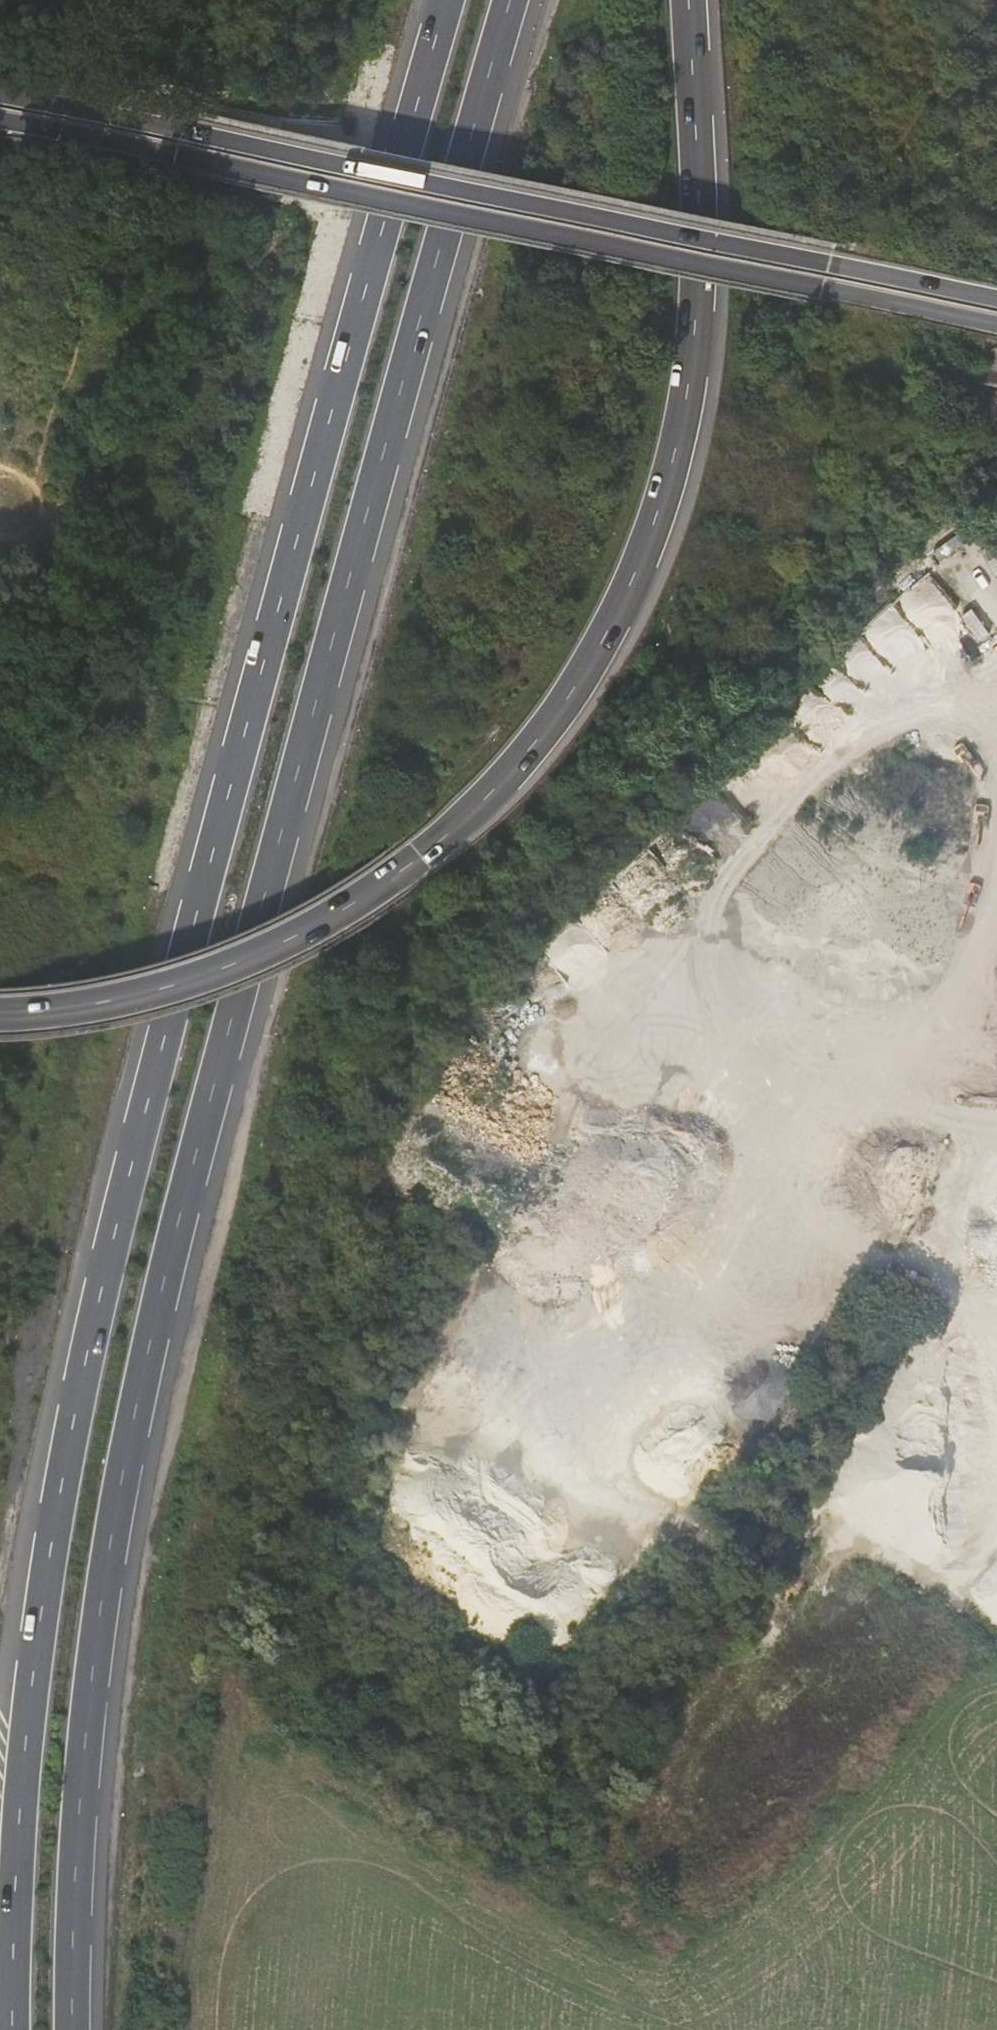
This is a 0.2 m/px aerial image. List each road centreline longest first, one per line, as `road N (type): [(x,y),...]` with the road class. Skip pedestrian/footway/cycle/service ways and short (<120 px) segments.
road 1 (motorway): [(72,2029),(93,1678),(120,1494),(167,1272),(512,0)]
road 2 (motorway): [(448,0),(109,1267),(35,1669),(10,2029)]
road 3 (motorway): [(0,1010),(168,985),(356,906),(503,787),(595,664),(636,600),(657,541),(693,383),(703,302),(693,0)]
road 4 (motorway): [(996,307),(0,101)]
road 5 (motorway): [(0,121),(996,323)]
road 6 (track): [(220,2029),(228,1928),(268,1842),(369,1817),(541,1937),(783,2029)]
road 7 (track): [(569,1366),(824,970),(996,770)]
road 8 (track): [(996,1209),(968,1453),(790,1630)]

